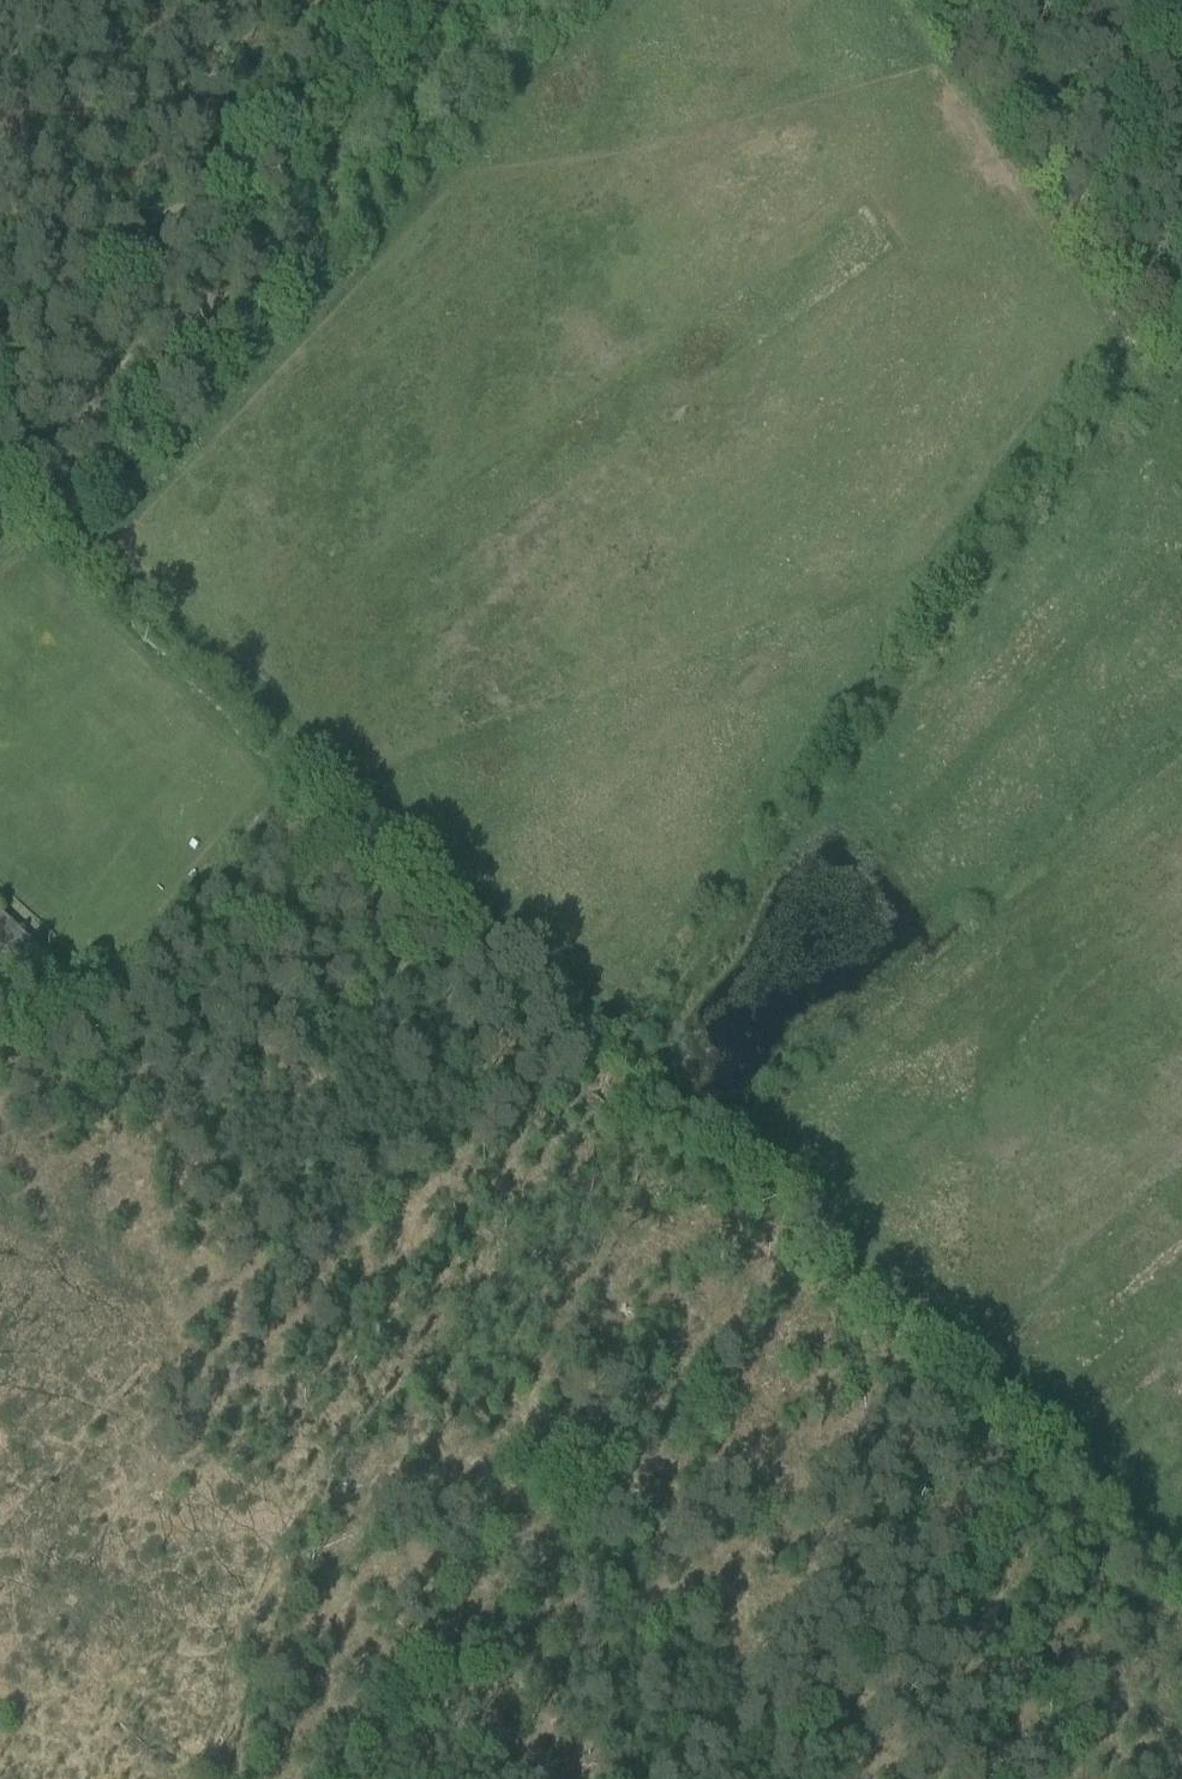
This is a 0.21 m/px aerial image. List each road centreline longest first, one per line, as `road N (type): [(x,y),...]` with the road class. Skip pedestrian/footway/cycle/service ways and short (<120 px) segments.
road 1 (track): [(22,527),(33,475),(55,436),(246,265),(270,163),(401,0)]
road 2 (track): [(1181,364),(951,0)]

